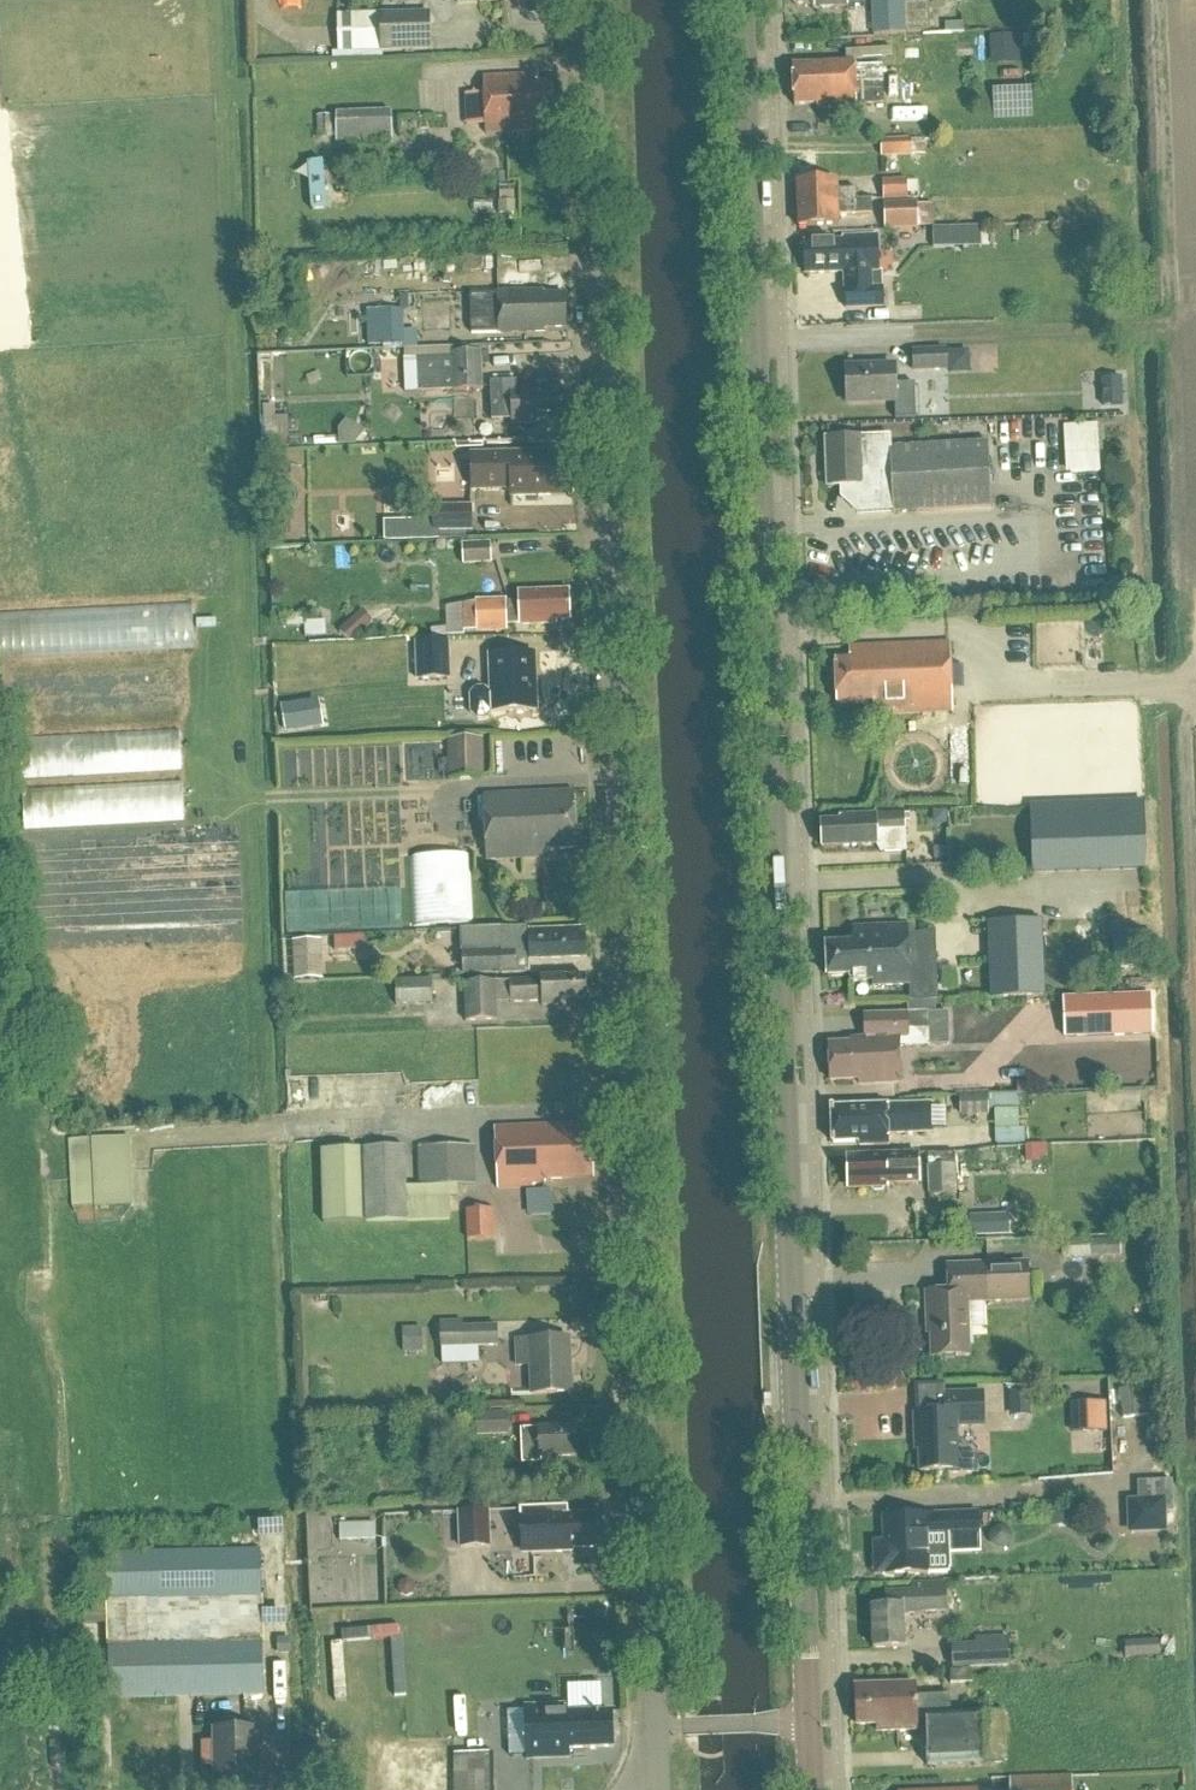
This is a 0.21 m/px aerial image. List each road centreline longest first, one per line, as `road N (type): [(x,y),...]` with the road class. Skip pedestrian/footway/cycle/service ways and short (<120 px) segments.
road 1 (unclassified): [(655,1729),(589,0)]
road 2 (secondary): [(810,1726),(743,0)]
road 3 (residential): [(655,1729),(810,1726)]

